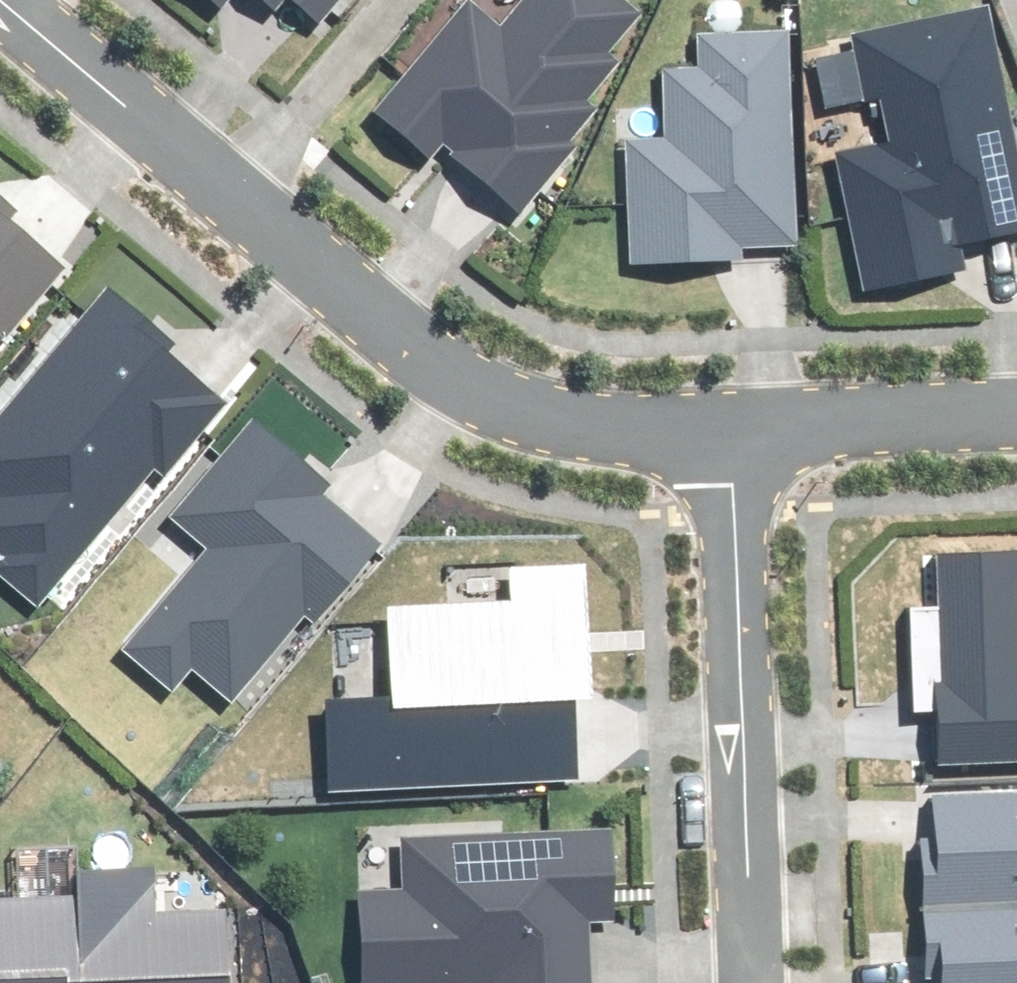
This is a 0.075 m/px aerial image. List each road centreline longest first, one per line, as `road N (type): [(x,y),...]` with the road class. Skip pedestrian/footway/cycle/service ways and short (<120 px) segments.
road 1 (residential): [(2,0),(440,363),(541,414),(634,431),(727,428)]
road 2 (residential): [(727,428),(752,982)]
road 3 (residential): [(727,428),(1016,416)]

